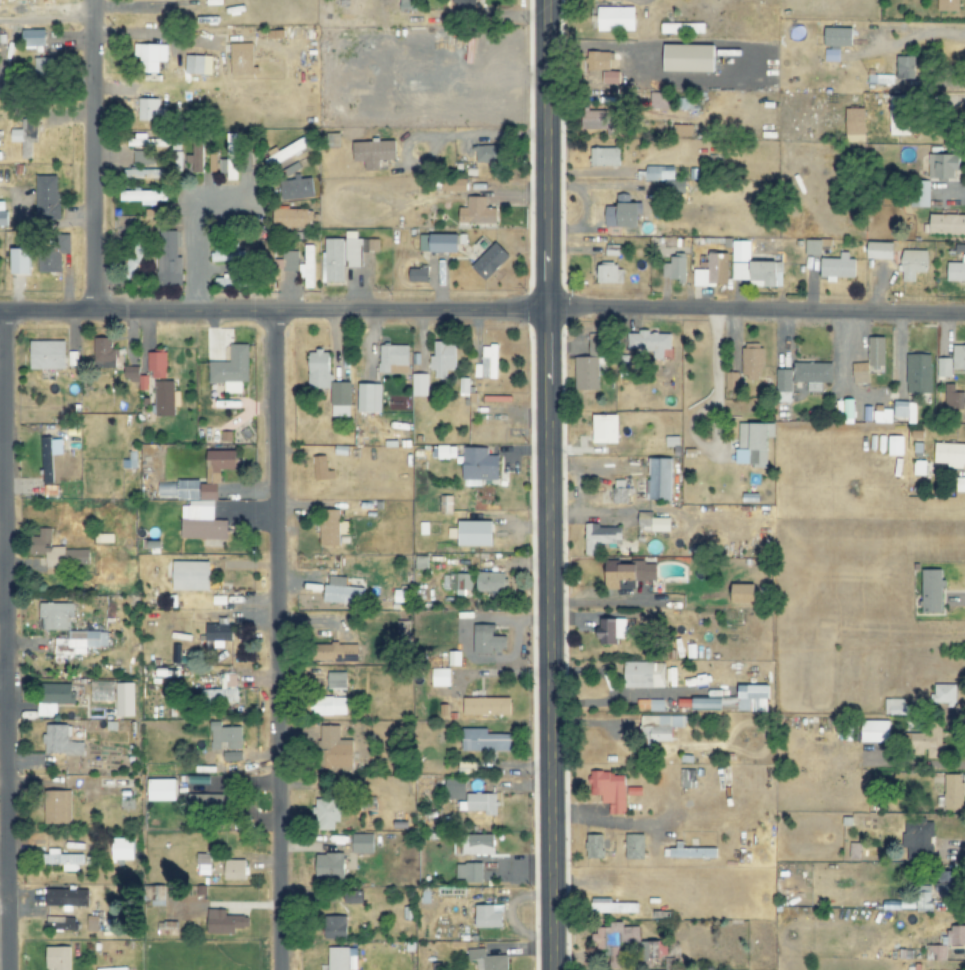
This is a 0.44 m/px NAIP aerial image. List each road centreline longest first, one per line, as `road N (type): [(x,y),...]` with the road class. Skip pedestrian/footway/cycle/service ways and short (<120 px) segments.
road 1 (tertiary): [(552,969),(547,0)]
road 2 (residential): [(0,312),(964,311)]
road 3 (residential): [(7,969),(2,312)]
road 4 (residential): [(278,969),(278,314)]
road 5 (residential): [(93,310),(94,0)]

